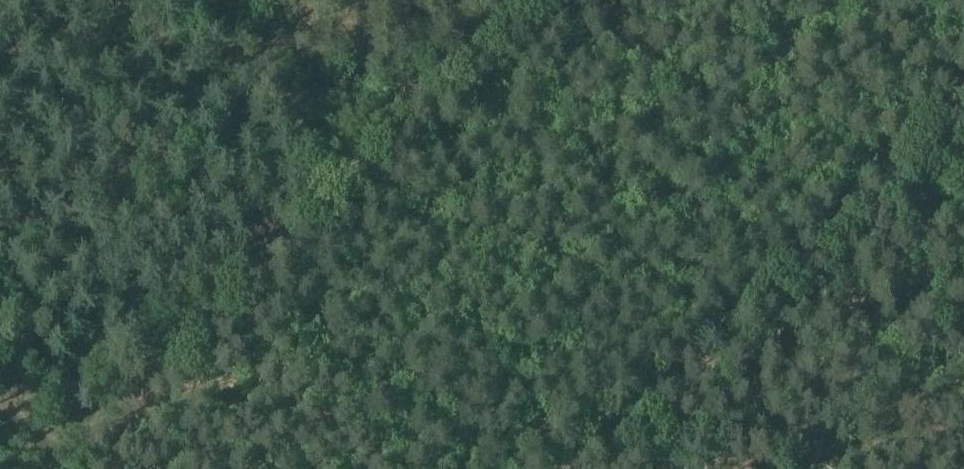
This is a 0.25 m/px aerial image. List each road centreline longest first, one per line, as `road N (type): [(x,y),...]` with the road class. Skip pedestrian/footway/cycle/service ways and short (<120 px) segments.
road 1 (track): [(526,0),(77,436)]
road 2 (track): [(963,84),(567,468)]
road 3 (track): [(819,226),(583,0)]

